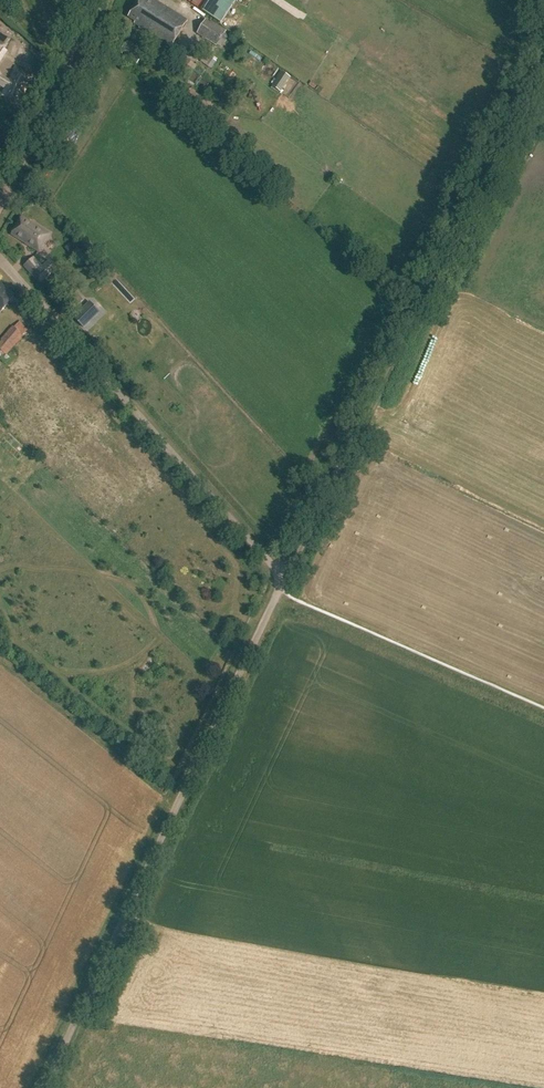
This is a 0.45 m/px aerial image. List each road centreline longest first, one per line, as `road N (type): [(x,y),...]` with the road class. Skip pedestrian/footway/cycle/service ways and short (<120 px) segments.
road 1 (track): [(543,40),(282,575)]
road 2 (unclassified): [(41,1087),(278,591)]
road 3 (unclassified): [(0,262),(282,575),(278,591)]
road 4 (tertiary): [(0,204),(100,0)]

